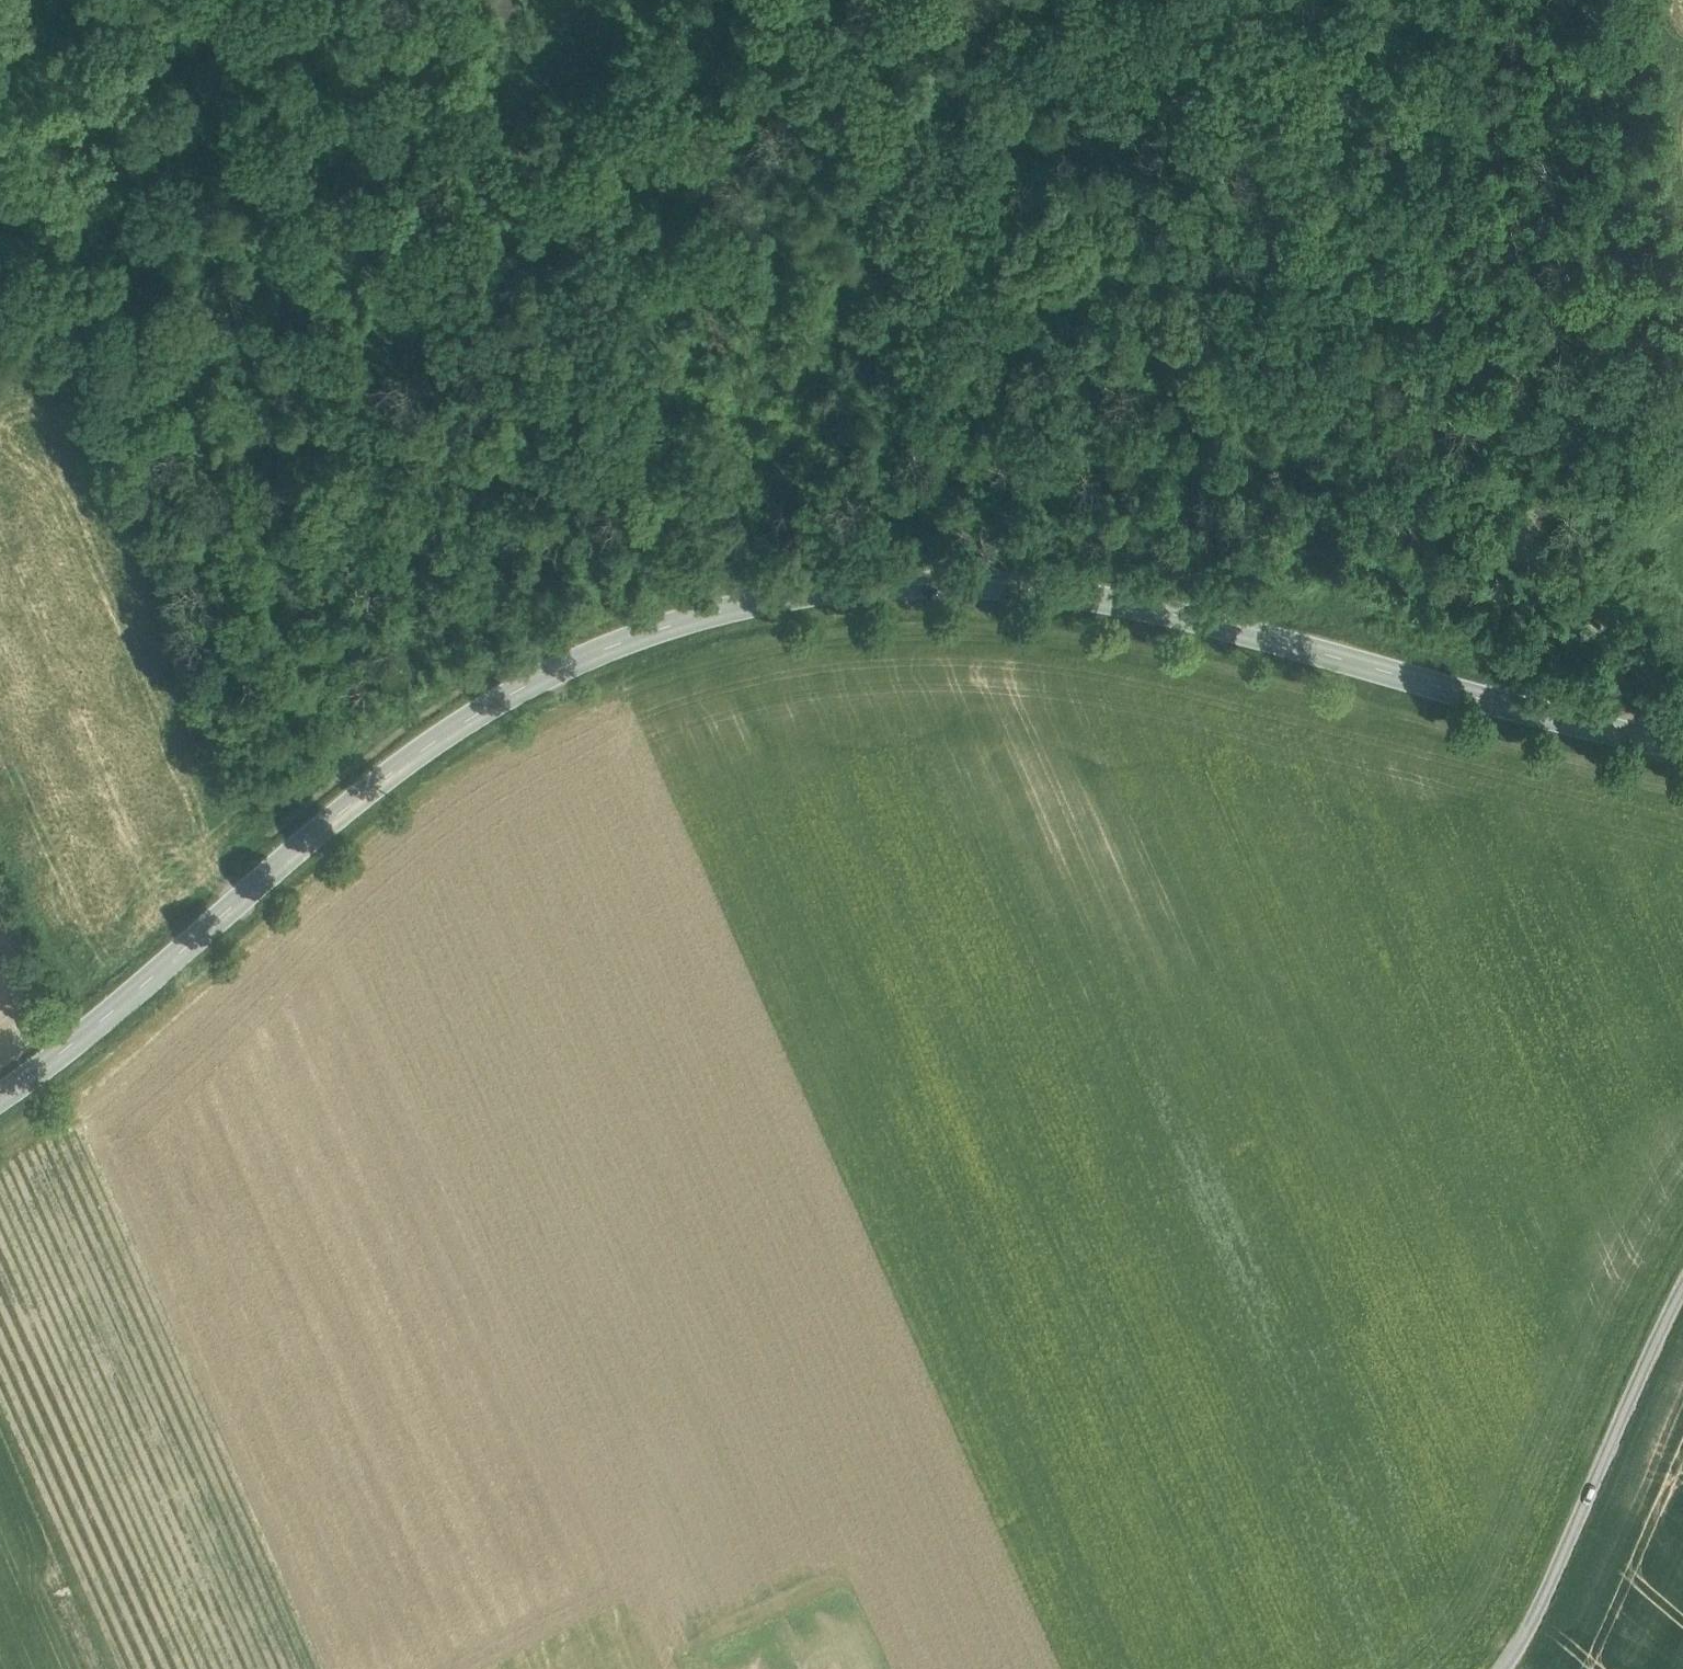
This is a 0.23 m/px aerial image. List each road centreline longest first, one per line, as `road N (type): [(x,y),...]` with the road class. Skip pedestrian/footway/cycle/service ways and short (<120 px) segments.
road 1 (secondary): [(0,1101),(421,754),(523,693),(643,635),(776,600),(933,585),(1069,593),(1175,610),(1679,744)]
road 2 (unclassified): [(1495,1668),(1532,1632),(1682,1291)]

